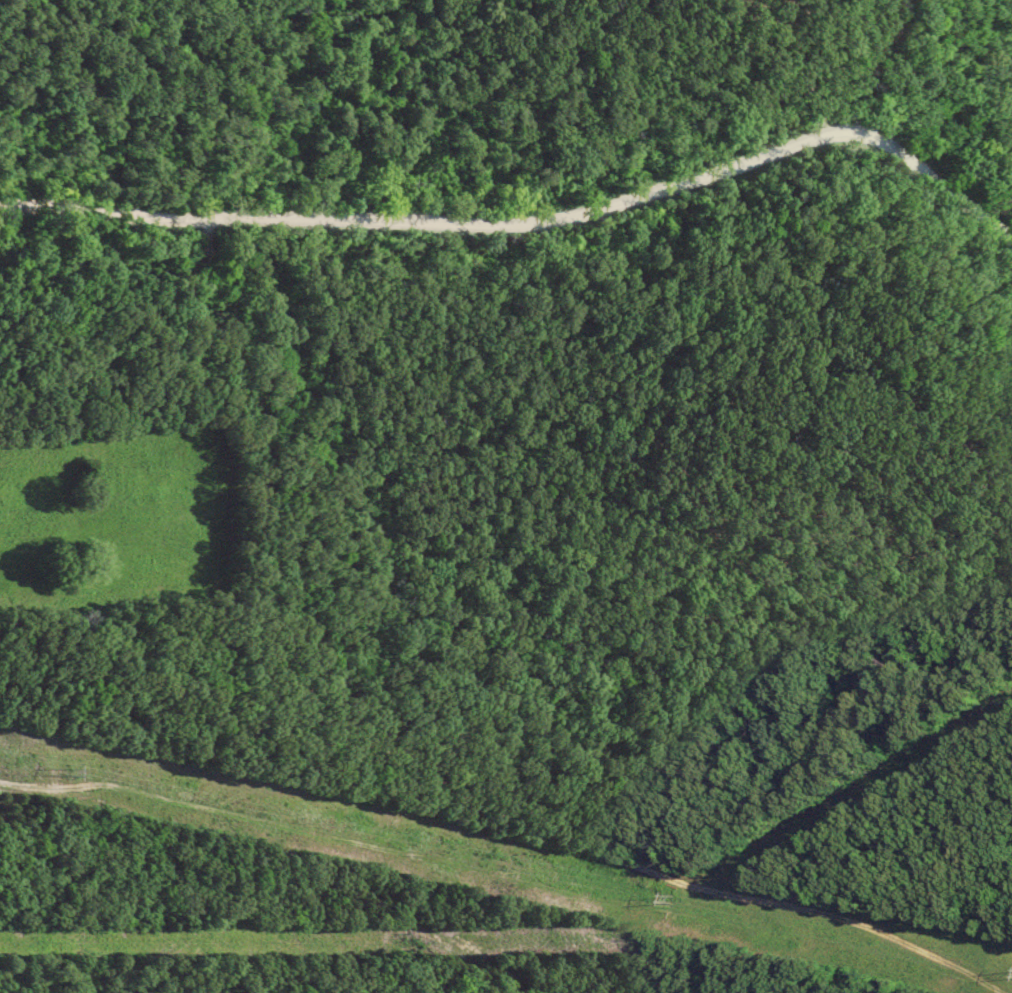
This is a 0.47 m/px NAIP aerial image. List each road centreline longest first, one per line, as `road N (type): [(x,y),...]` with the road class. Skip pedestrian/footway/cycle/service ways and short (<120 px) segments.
road 1 (residential): [(1009,992),(837,916),(674,885),(617,859),(538,720),(384,558),(255,392),(202,220)]
road 2 (residential): [(0,205),(164,222),(538,218),(818,134),(853,138),(919,173),(1011,253)]

